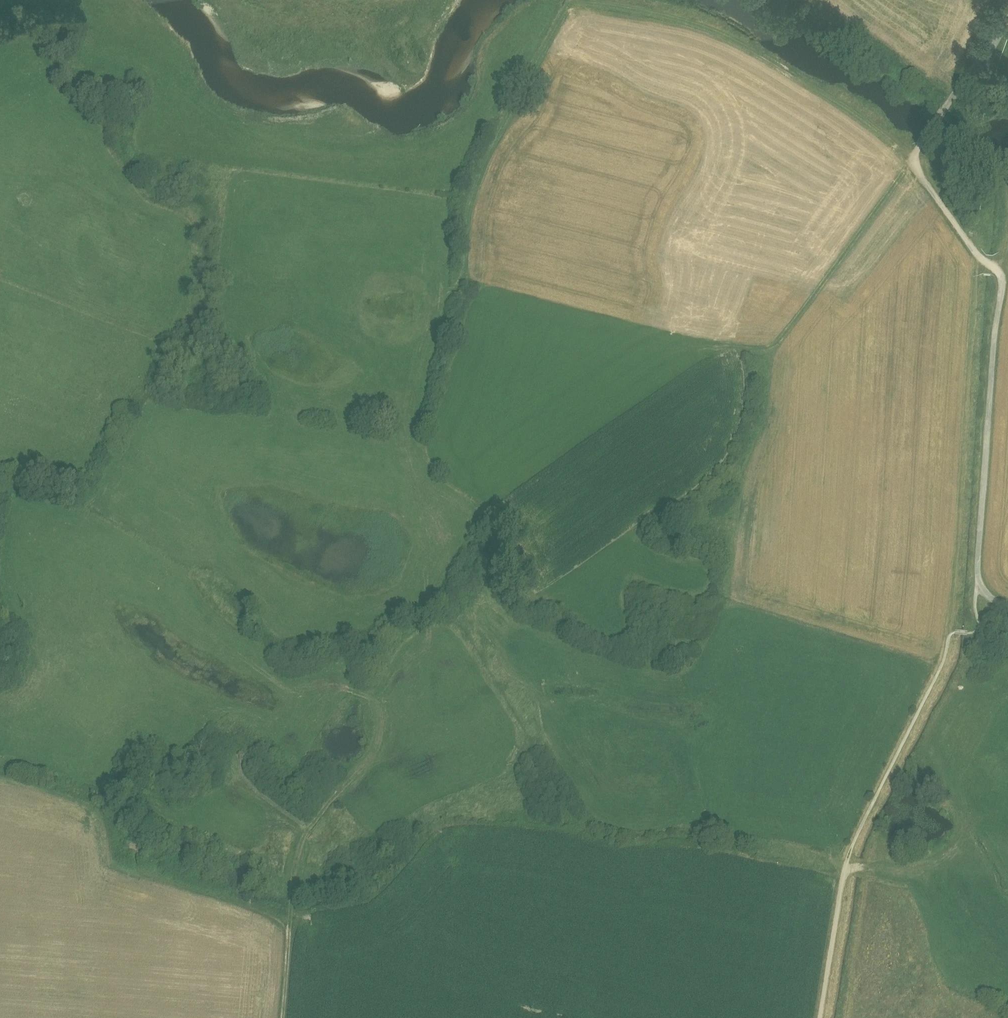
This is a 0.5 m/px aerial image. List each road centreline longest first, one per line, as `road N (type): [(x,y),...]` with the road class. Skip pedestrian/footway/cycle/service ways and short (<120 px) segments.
road 1 (unclassified): [(923,140),(914,155),(920,175),(999,273),(977,583),(1007,604)]
road 2 (track): [(280,1017),(297,849),(313,804),(343,775)]
road 3 (track): [(845,857),(817,1017)]
road 4 (residential): [(1007,14),(923,140)]

